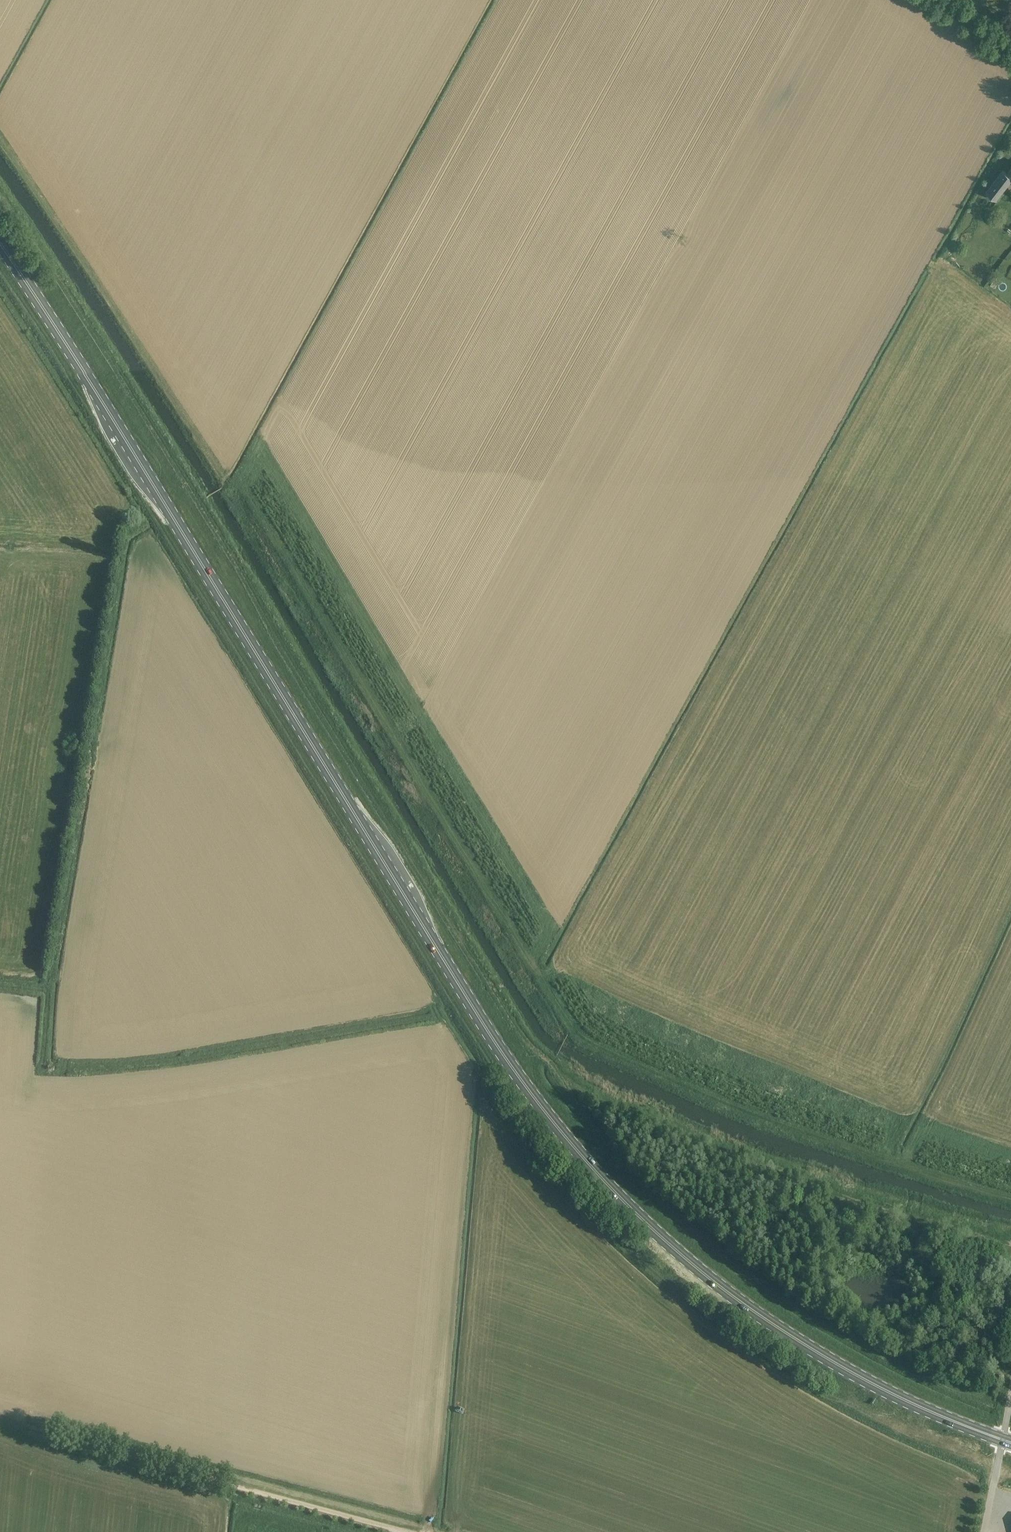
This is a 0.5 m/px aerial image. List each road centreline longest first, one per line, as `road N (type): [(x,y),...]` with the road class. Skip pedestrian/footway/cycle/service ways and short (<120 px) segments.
road 1 (primary): [(1003,1440),(886,1392),(756,1313),(655,1232),(577,1151),(498,1048),(0,244)]
road 2 (unclassified): [(37,1427),(411,1531)]

